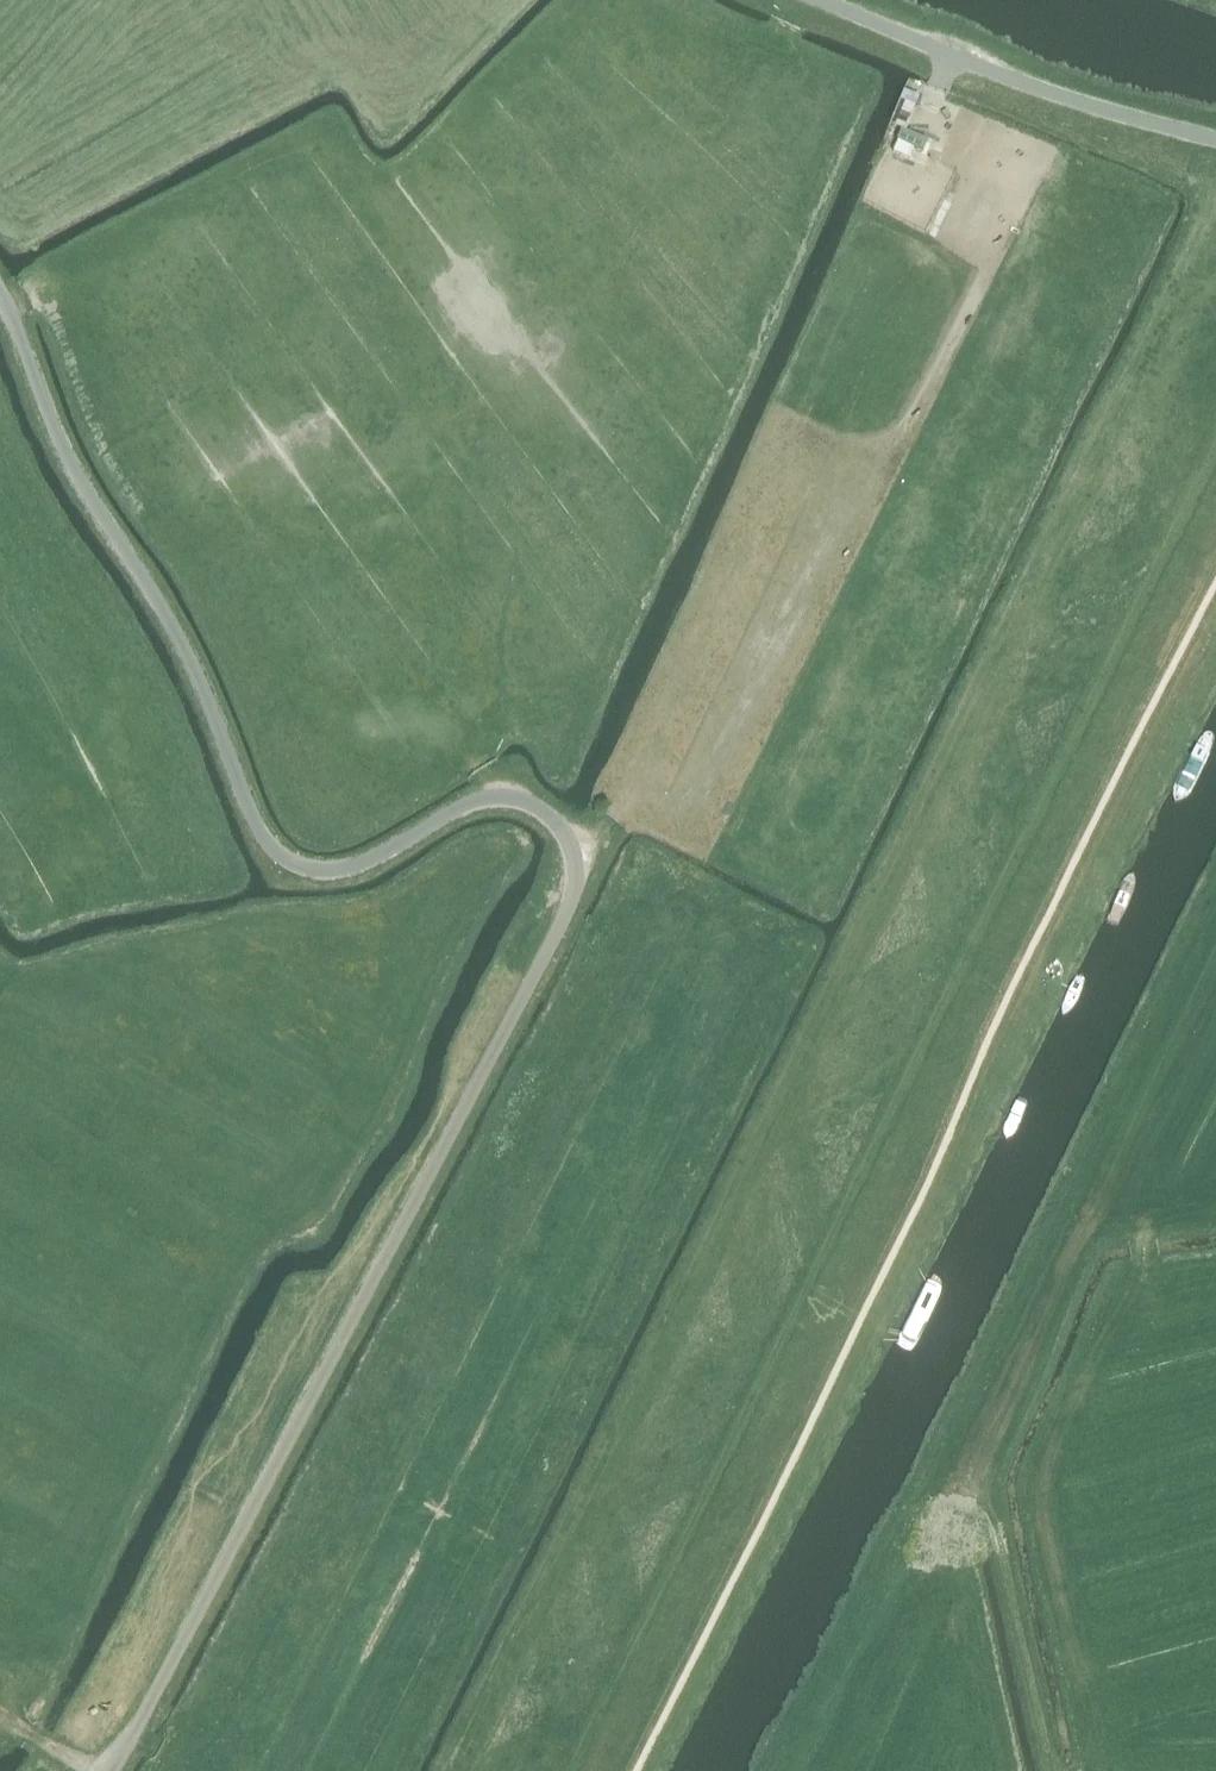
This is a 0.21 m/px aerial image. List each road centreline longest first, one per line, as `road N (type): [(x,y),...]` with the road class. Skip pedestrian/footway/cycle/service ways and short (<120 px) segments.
road 1 (unclassified): [(117,1770),(577,897),(584,851),(546,812),(487,800),(341,876),(292,869),(259,829),(178,630),(82,480),(0,285)]
road 2 (unclassified): [(1215,139),(1007,80),(821,0)]
road 3 (track): [(998,1558),(1049,1770)]

